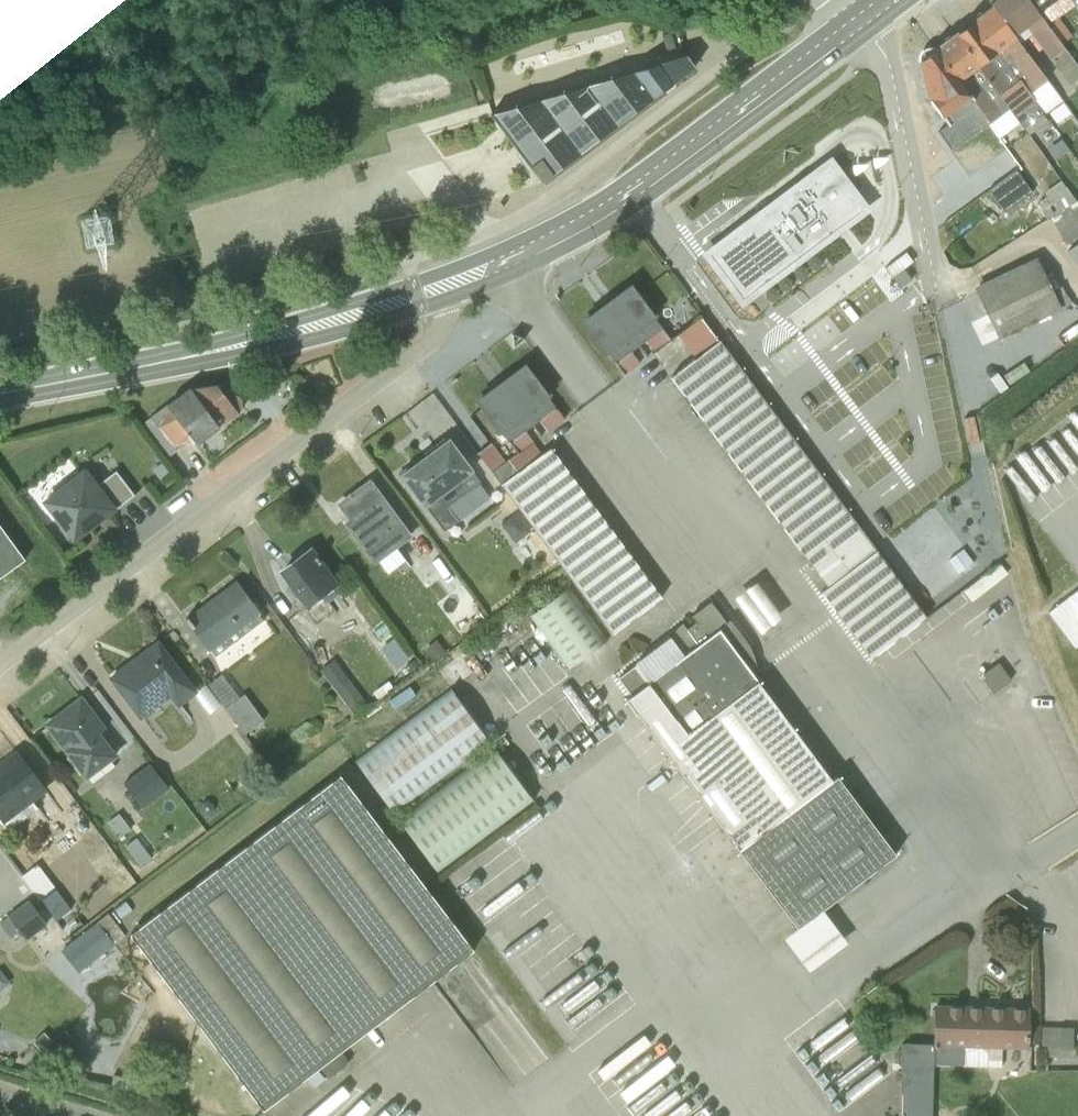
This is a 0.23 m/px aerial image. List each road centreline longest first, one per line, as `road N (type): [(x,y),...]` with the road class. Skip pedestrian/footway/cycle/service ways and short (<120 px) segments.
road 1 (unclassified): [(0,662),(423,346),(438,327),(429,292)]
road 2 (primary): [(860,21),(601,212),(429,292)]
road 3 (primary): [(429,292),(237,347),(0,394)]
road 4 (unclassified): [(860,21),(888,63),(935,287)]

